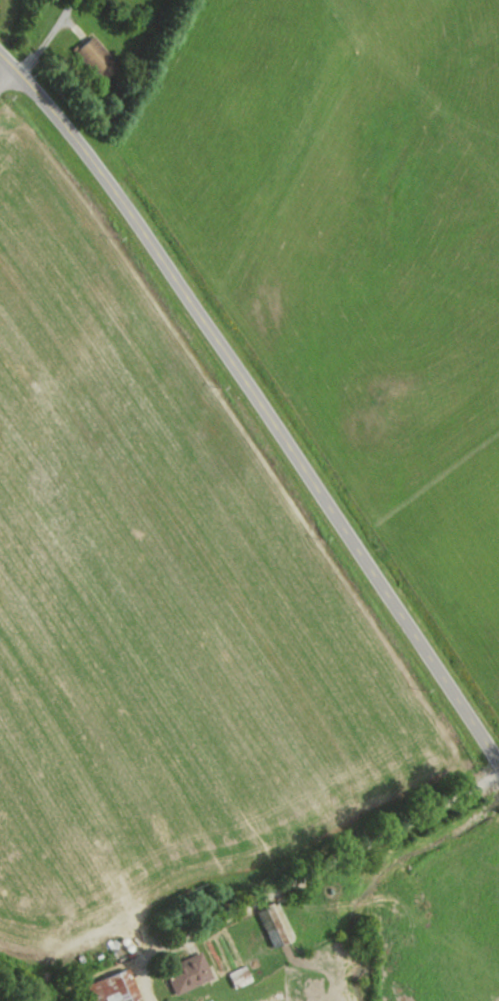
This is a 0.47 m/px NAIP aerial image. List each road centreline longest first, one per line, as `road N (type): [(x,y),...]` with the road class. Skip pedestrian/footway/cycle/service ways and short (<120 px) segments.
road 1 (secondary): [(498,773),(160,257),(0,56)]

